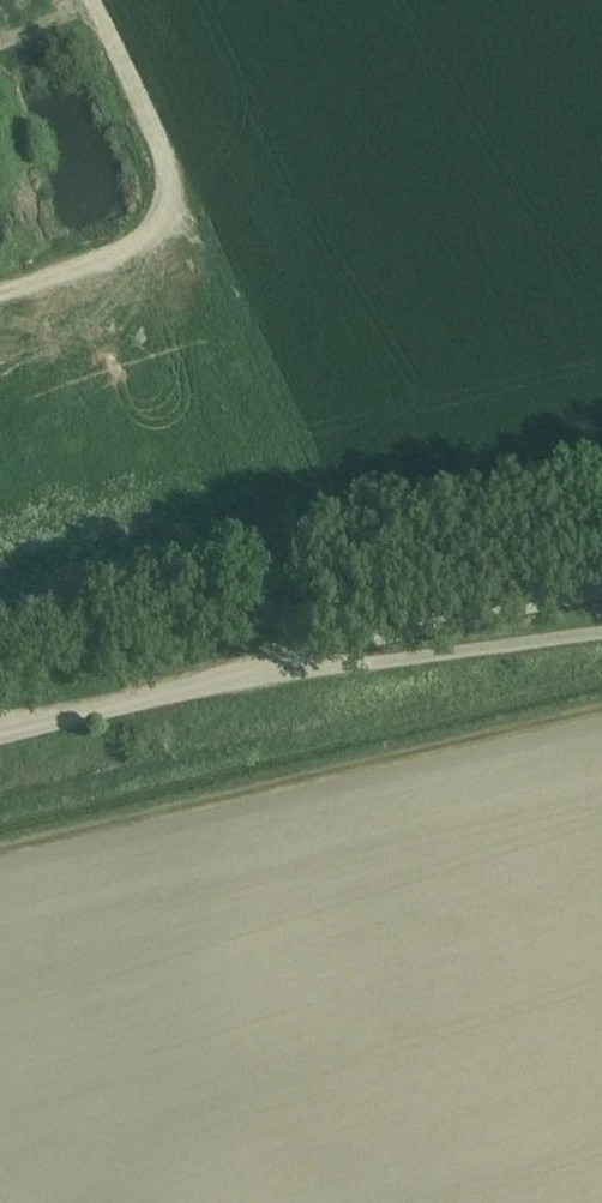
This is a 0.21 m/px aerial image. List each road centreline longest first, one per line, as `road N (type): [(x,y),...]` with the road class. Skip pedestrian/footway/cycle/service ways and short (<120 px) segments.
road 1 (unclassified): [(601,593),(384,635),(263,676)]
road 2 (unclassified): [(263,676),(601,634)]
road 3 (unclassified): [(0,736),(263,676)]

